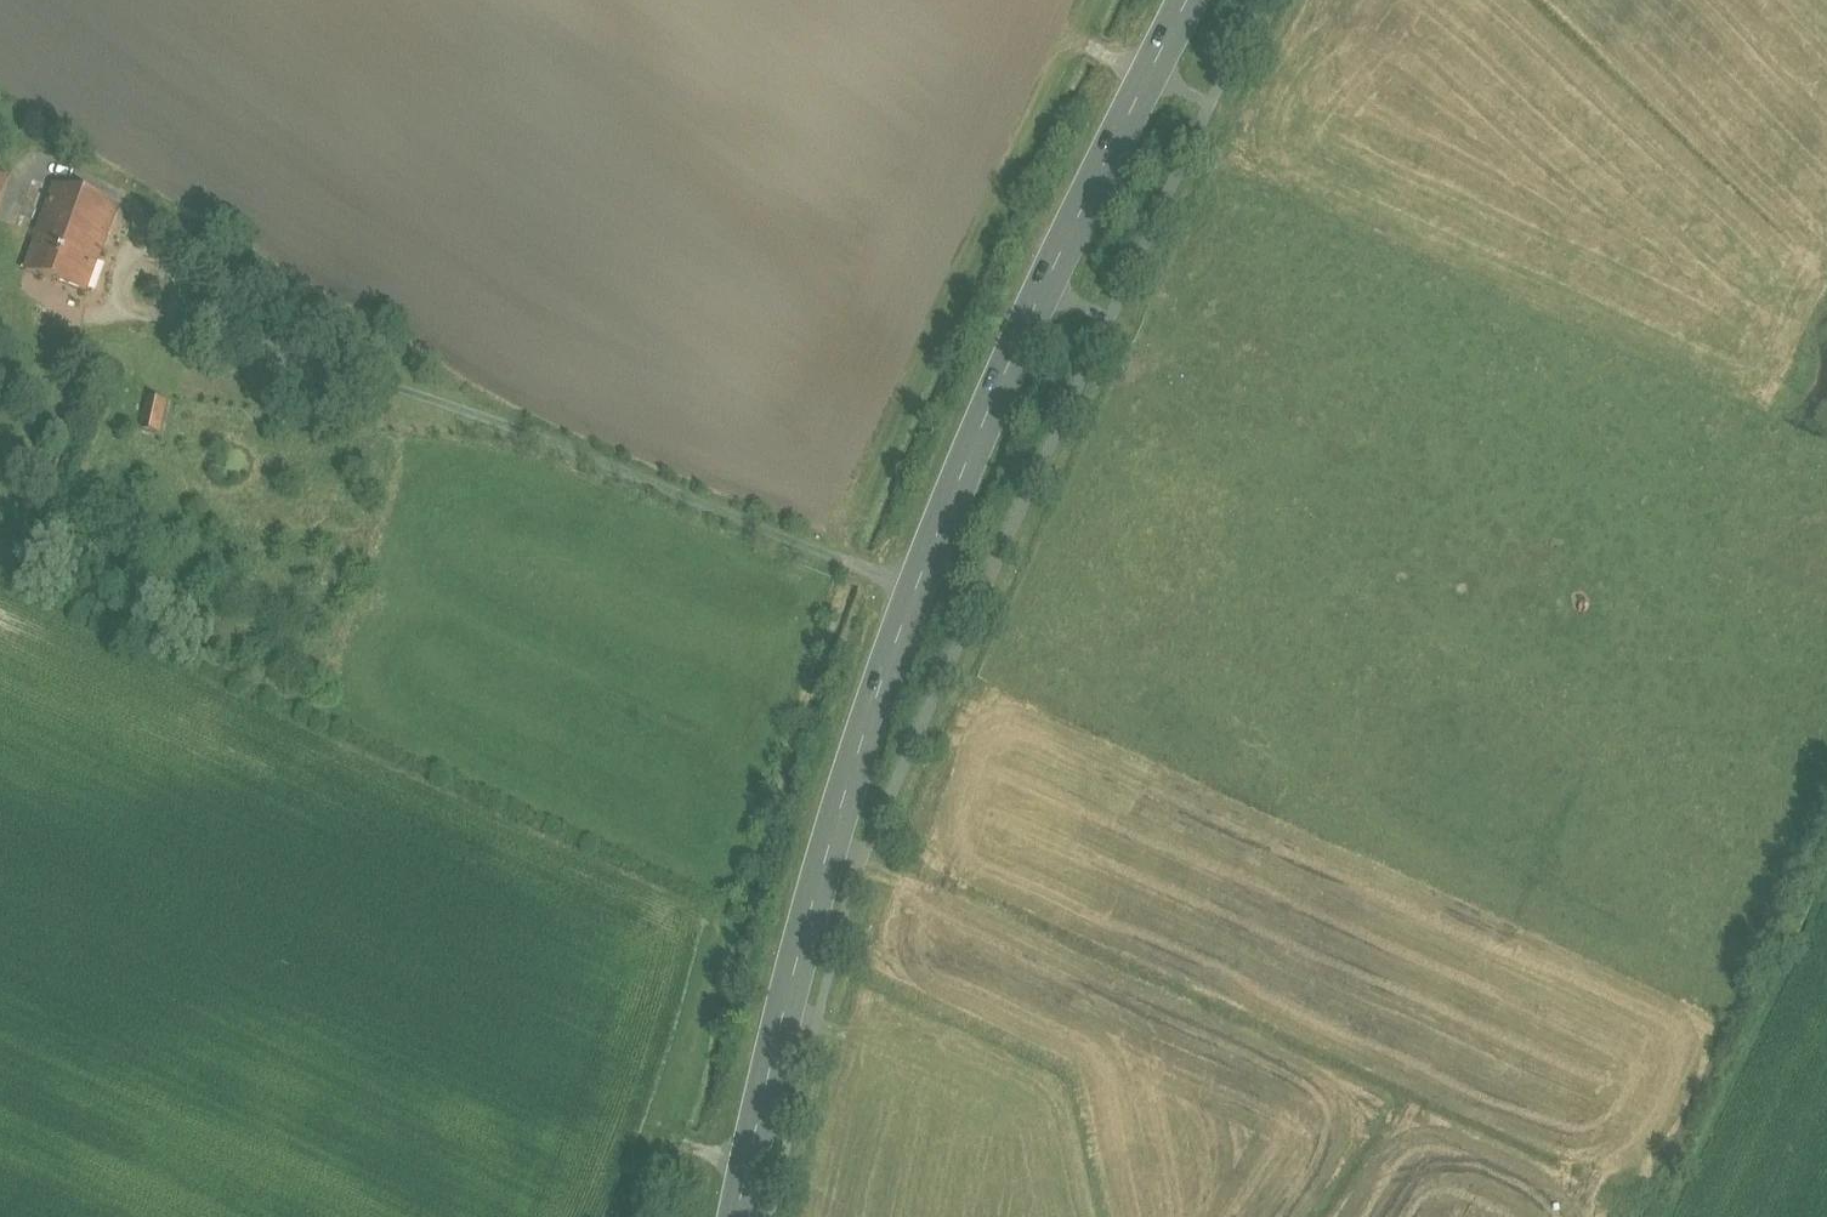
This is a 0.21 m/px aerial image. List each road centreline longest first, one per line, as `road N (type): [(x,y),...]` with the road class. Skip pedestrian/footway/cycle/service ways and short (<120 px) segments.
road 1 (secondary): [(1200,0),(1005,374),(868,710),(784,984),(737,1216)]

